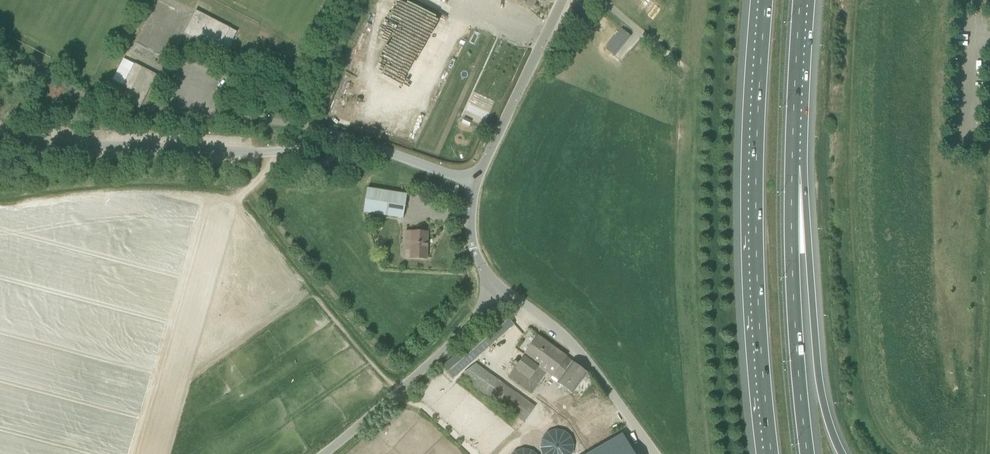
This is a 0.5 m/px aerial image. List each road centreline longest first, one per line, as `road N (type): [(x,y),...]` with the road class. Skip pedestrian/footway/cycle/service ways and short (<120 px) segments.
road 1 (unclassified): [(475,184),(358,142),(260,151),(27,142),(0,129)]
road 2 (motorway): [(765,0),(757,270),(770,453)]
road 3 (motorway): [(843,453),(821,388),(794,124)]
road 4 (motorway): [(808,453),(796,340),(794,124)]
road 5 (track): [(396,392),(315,295),(206,372)]
road 6 (unclassified): [(323,453),(505,291)]
road 7 (unclassified): [(654,453),(604,380),(557,329),(505,291)]
road 8 (unclassified): [(475,184),(563,0)]
road 9 (motorway): [(794,124),(803,0)]

